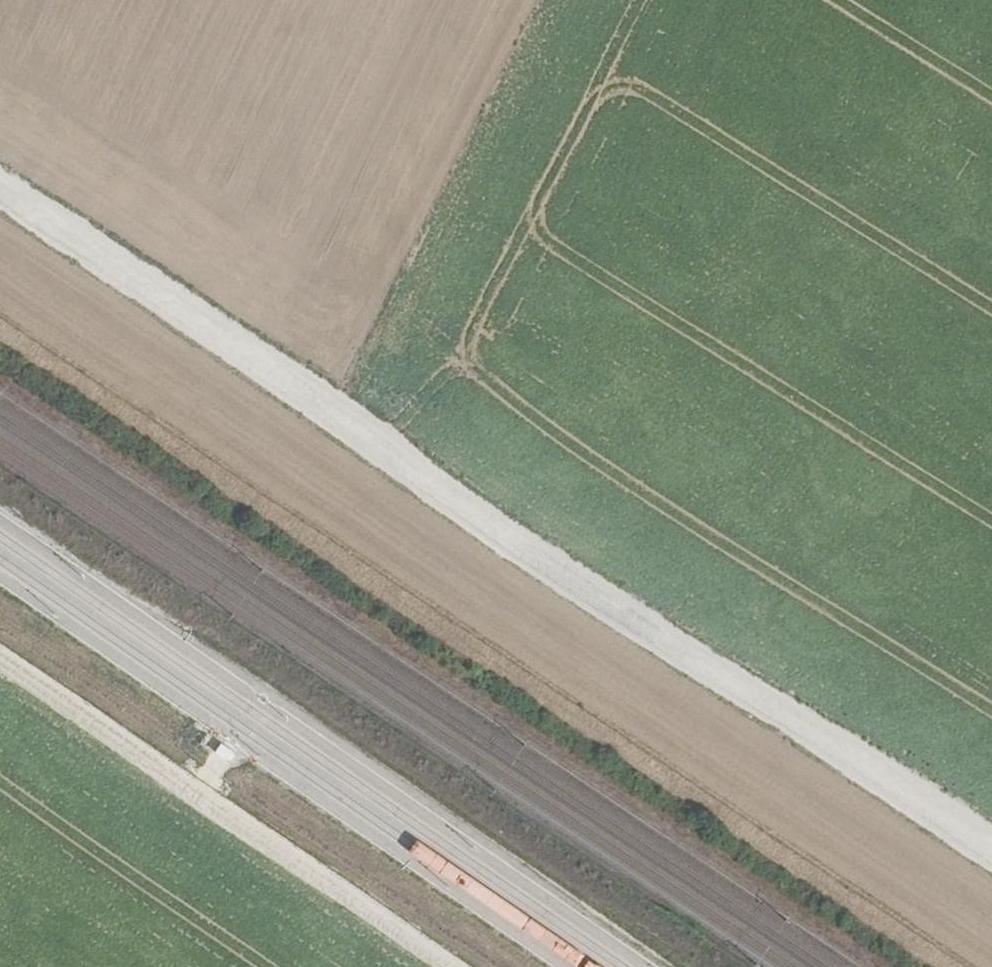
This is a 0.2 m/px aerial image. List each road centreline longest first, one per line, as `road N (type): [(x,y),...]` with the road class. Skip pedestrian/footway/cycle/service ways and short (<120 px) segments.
road 1 (track): [(0,208),(991,870)]
road 2 (track): [(448,966),(0,659)]

